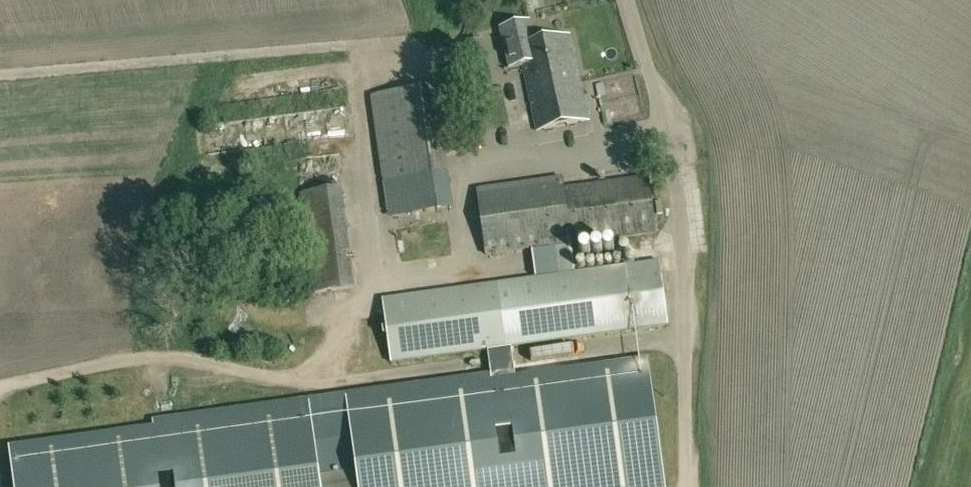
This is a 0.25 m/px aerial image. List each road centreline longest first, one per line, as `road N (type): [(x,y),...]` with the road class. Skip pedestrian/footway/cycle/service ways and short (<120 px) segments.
road 1 (unclassified): [(672,177),(628,0)]

